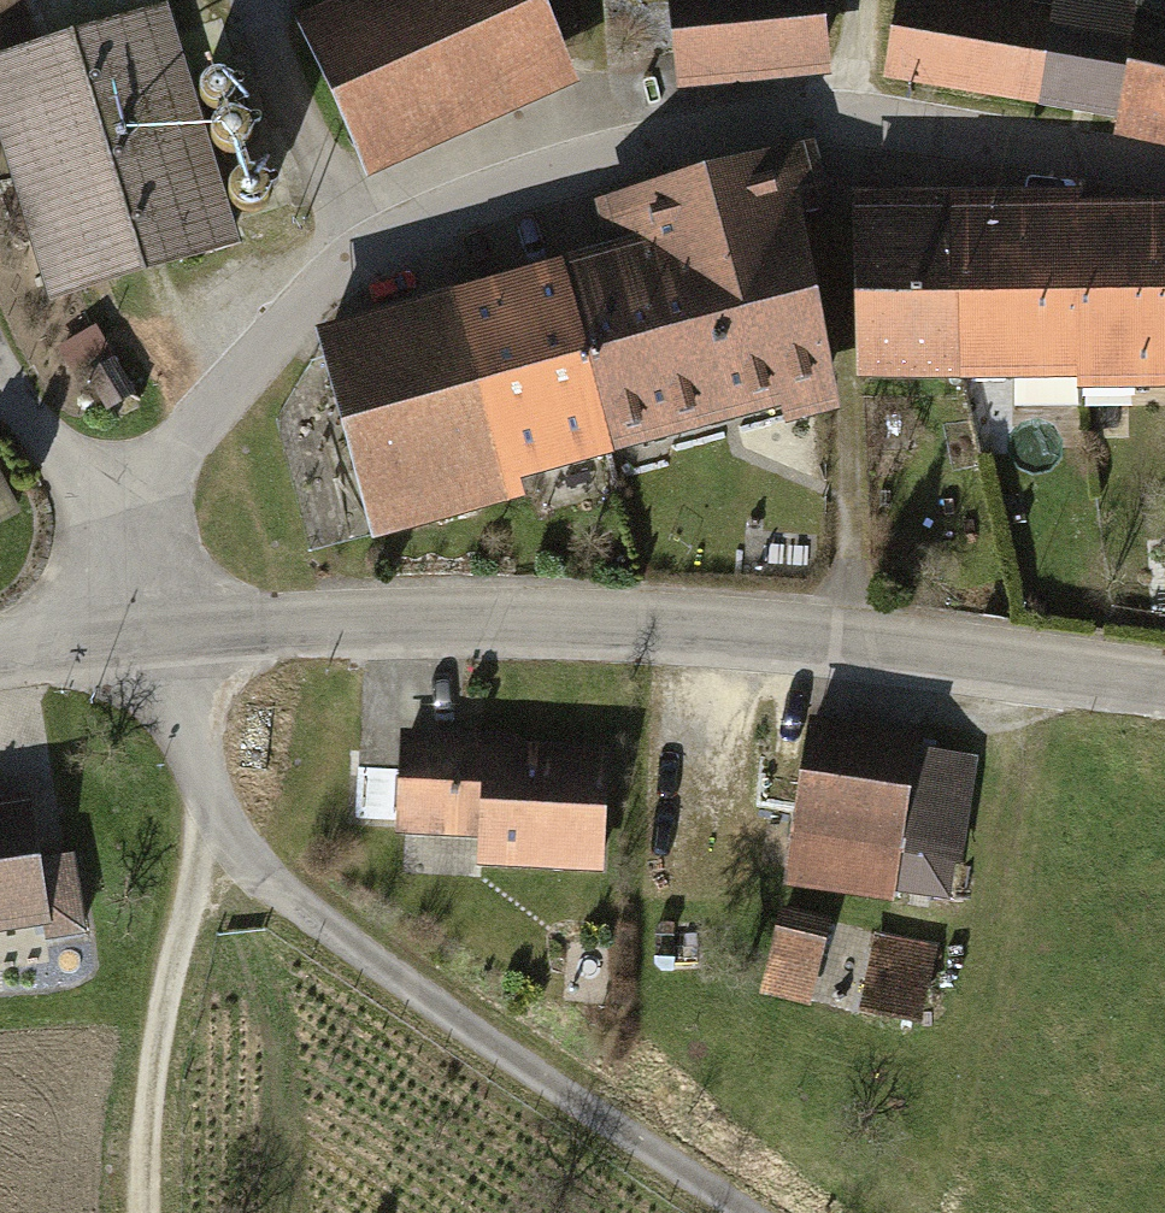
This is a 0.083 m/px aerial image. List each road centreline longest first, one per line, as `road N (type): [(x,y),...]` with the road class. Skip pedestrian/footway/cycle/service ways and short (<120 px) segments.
road 1 (residential): [(154,637),(160,462),(355,265),(639,154),(752,130),(852,125),(1164,172)]
road 2 (tertiary): [(1164,688),(847,640),(498,616),(154,637)]
road 3 (unclassified): [(744,1212),(277,894),(208,808),(154,637)]
road 4 (track): [(139,1212),(136,1181),(163,1013),(208,808)]
road 5 (tertiary): [(0,354),(154,637)]
road 6 (tertiary): [(154,637),(0,659)]

